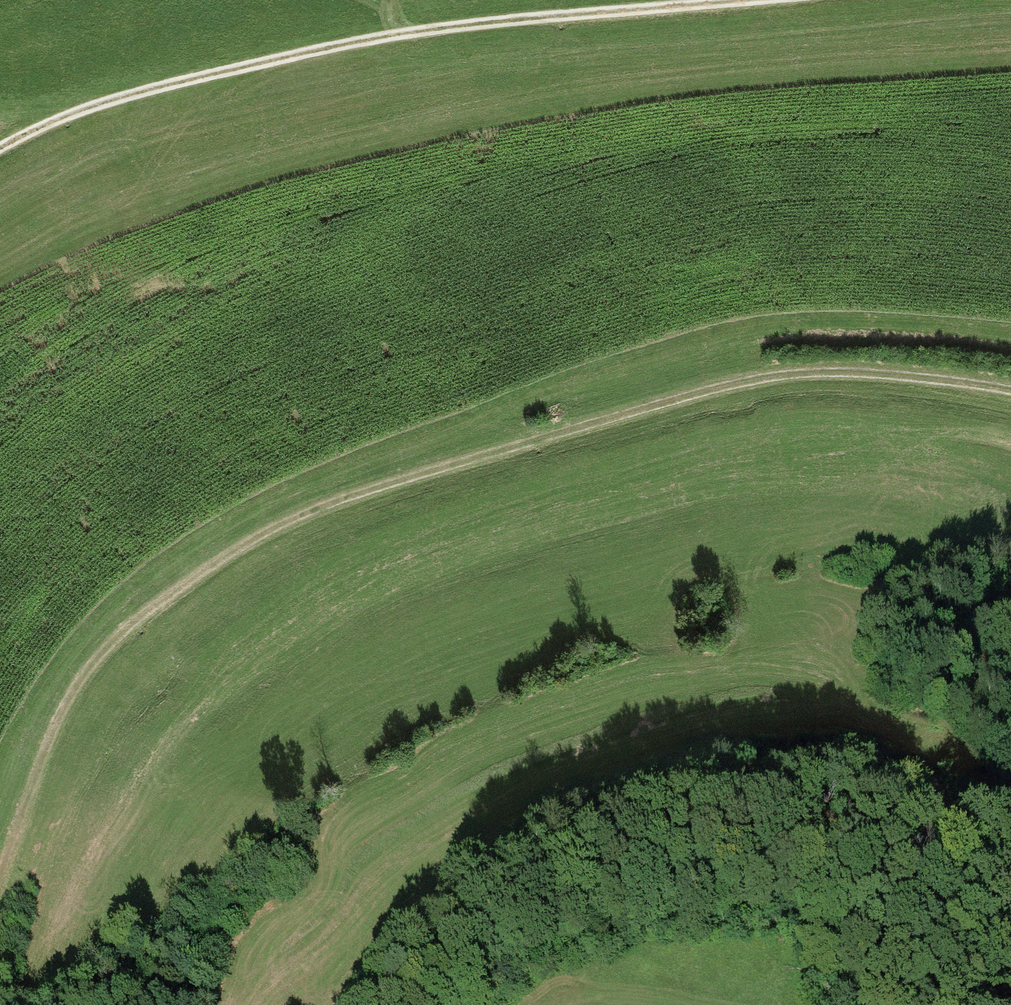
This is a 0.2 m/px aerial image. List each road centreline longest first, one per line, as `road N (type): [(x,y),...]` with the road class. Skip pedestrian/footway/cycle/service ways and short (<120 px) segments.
road 1 (track): [(1010,393),(896,376),(809,375),(701,393),(321,508),(234,549),(132,624),(84,676),(52,734),(0,883)]
road 2 (track): [(0,153),(52,124),(146,95),(399,34),(806,0)]
road 3 (track): [(1010,899),(973,853),(916,813),(836,786),(764,780),(675,791),(574,814),(463,878),(342,1004)]
road 4 (track): [(973,853),(951,763),(928,727)]

